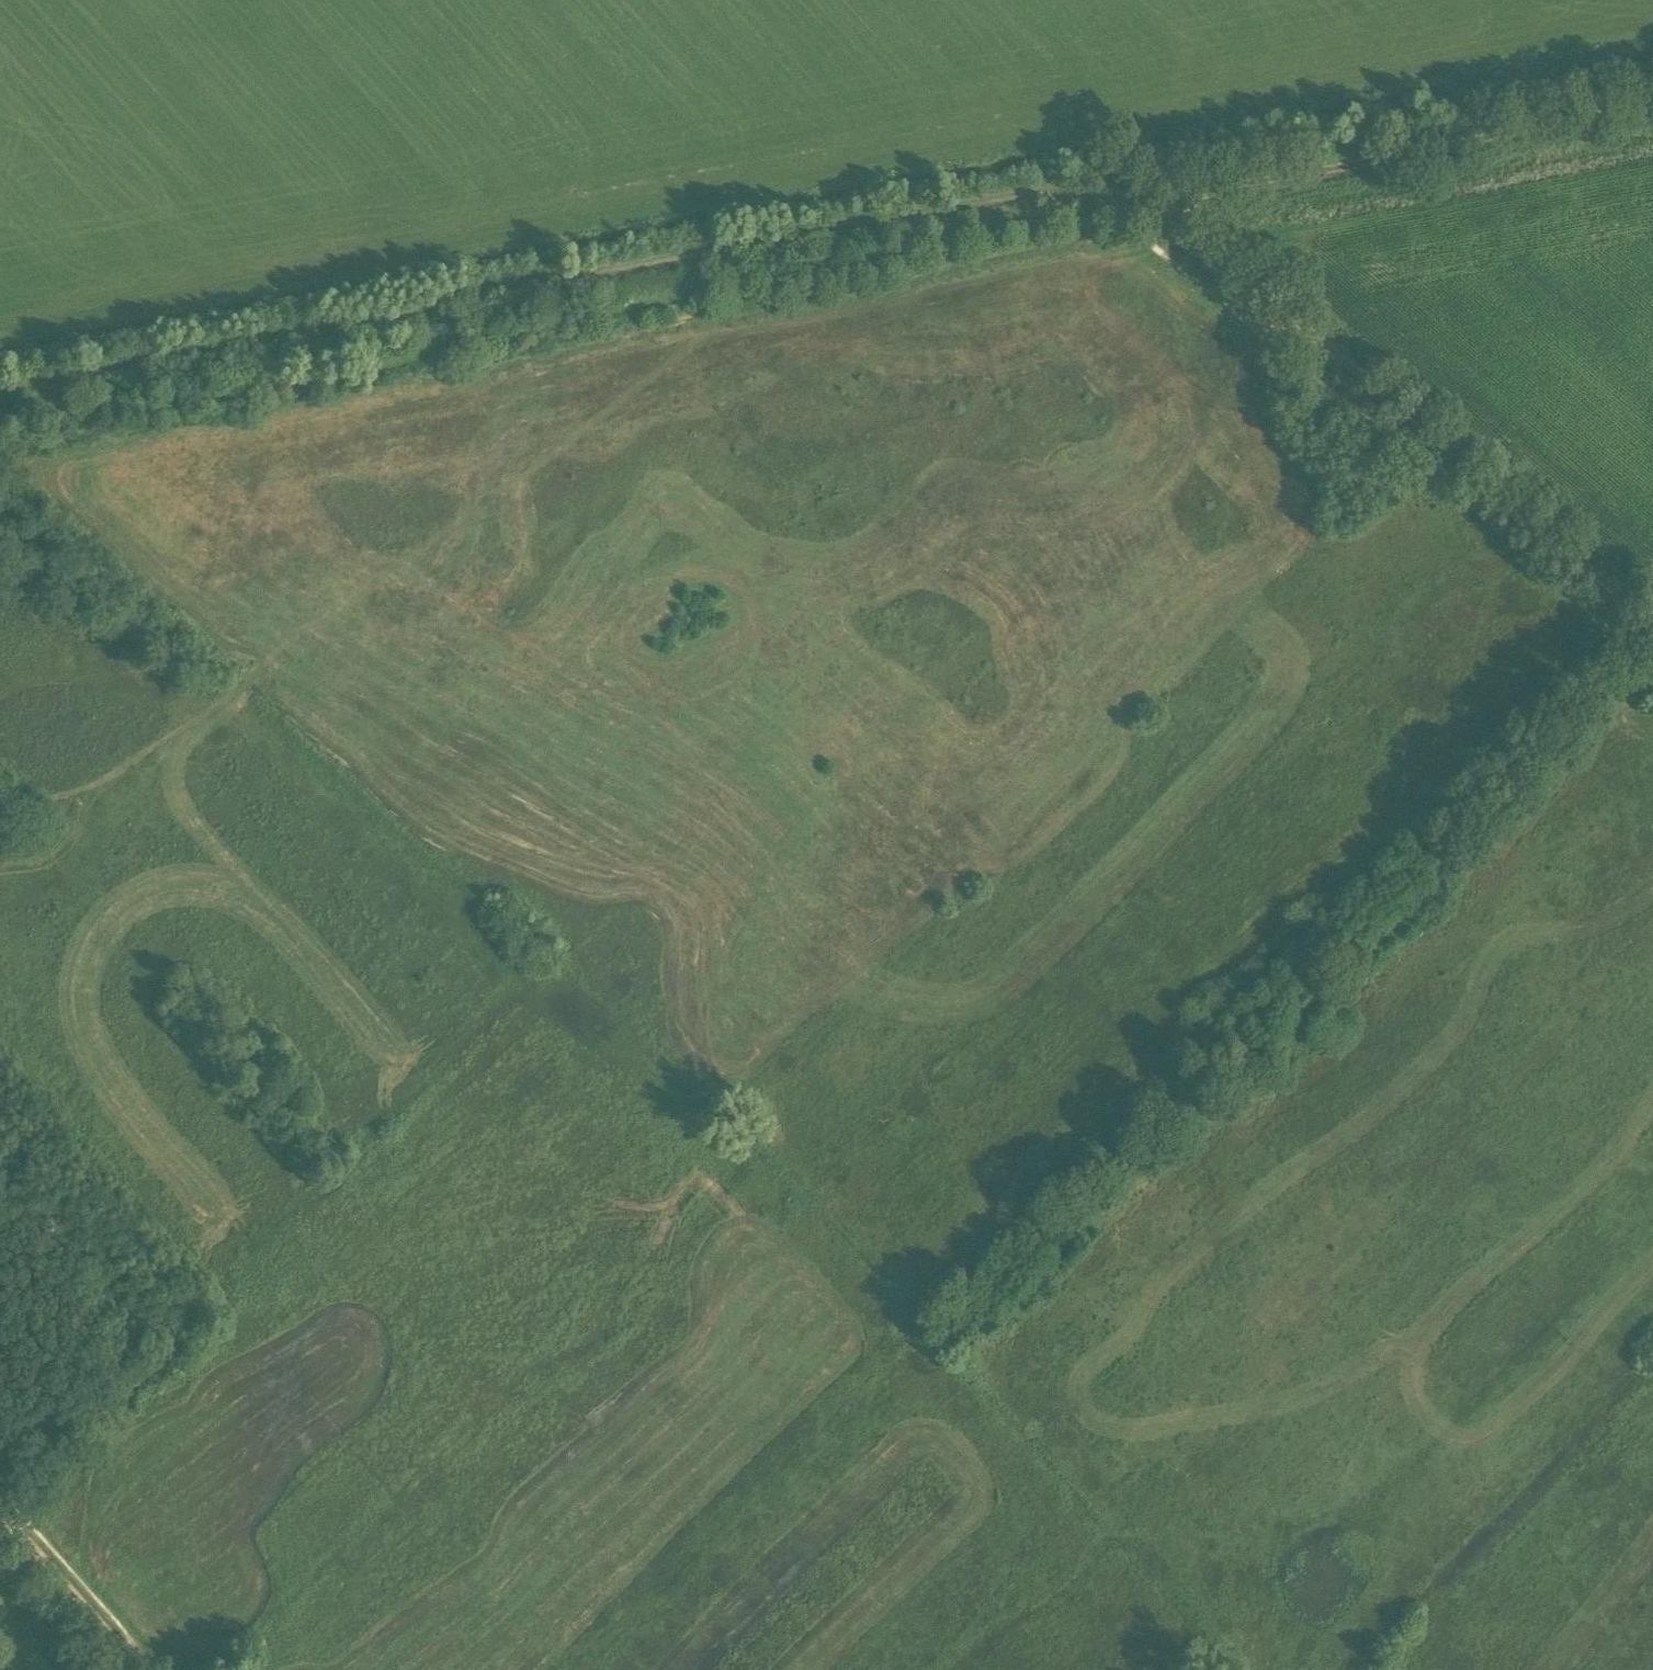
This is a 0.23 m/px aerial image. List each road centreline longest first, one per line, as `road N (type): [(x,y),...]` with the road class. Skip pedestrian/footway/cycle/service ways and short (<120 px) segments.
road 1 (track): [(1652,643),(1168,239)]
road 2 (track): [(0,1519),(131,1669)]

